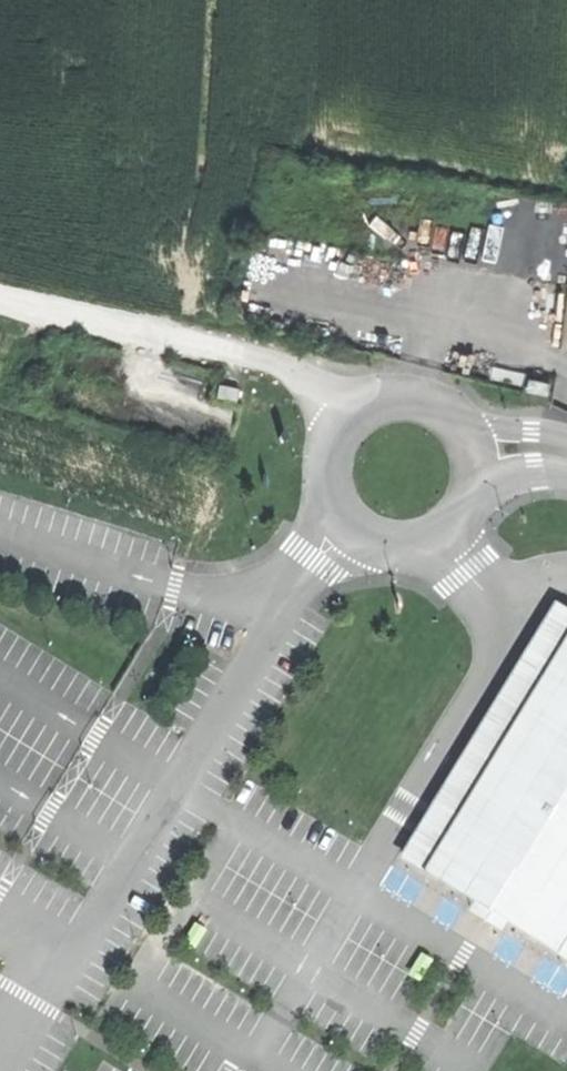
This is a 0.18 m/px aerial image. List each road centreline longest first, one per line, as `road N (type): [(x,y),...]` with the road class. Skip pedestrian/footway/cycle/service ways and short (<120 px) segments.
road 1 (unclassified): [(453,415),(411,397),(365,405),(346,418),(321,460),(324,508),(355,546),(403,561),(450,545),(480,501)]
road 2 (track): [(346,418),(264,355),(0,292)]

